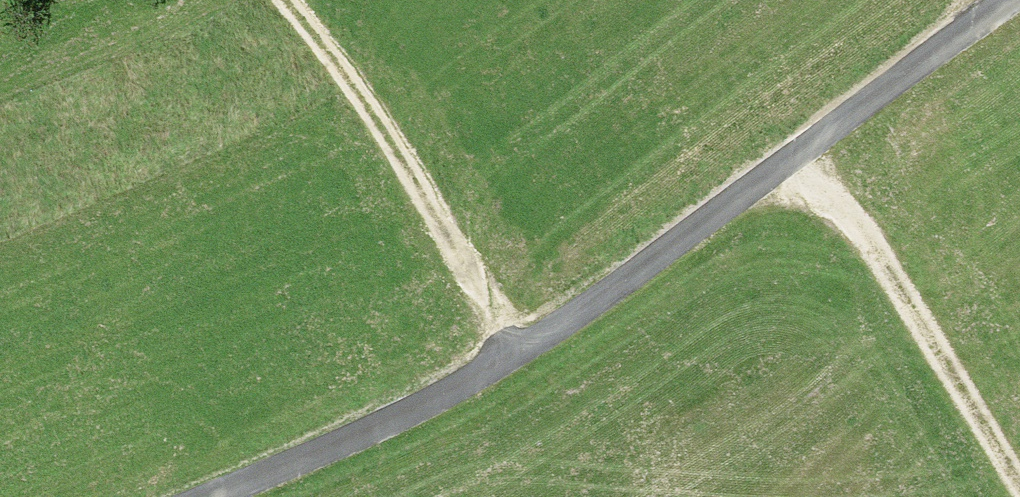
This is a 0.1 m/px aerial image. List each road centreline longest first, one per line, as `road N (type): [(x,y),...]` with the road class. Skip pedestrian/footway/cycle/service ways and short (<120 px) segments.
road 1 (unclassified): [(1009,0),(514,354),(385,423),(209,496)]
road 2 (track): [(284,0),(373,119),(514,354)]
road 3 (track): [(794,156),(869,238),(1019,491)]

